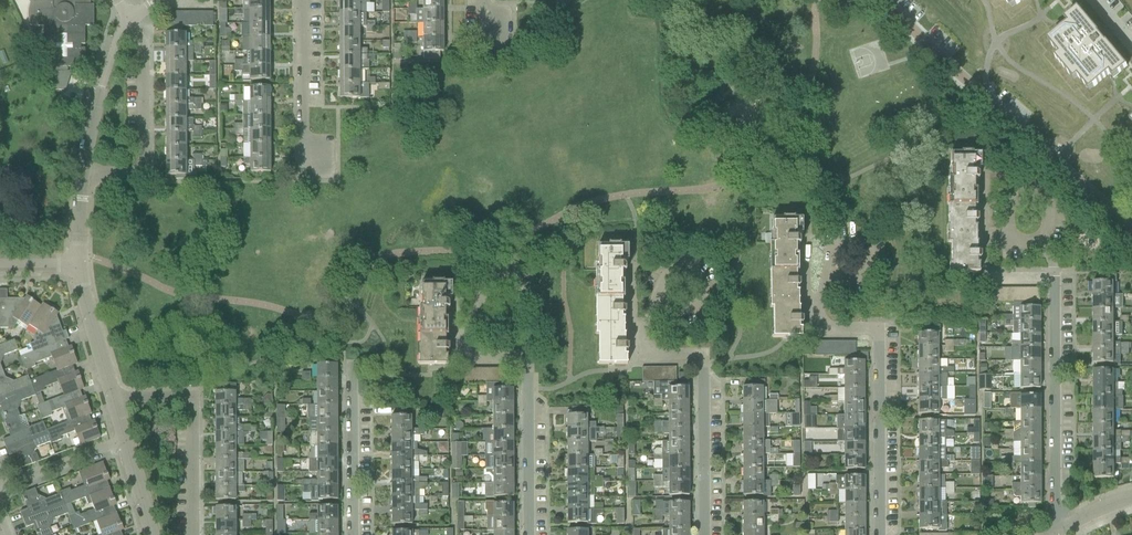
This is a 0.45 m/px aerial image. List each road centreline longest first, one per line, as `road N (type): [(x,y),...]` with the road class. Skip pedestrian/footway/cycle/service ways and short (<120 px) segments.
road 1 (residential): [(1131,231),(884,0)]
road 2 (residential): [(879,534),(879,327),(822,327),(819,300),(831,272)]
road 3 (residential): [(1056,533),(1054,272),(1040,239)]
road 4 (residential): [(703,534),(701,363),(699,353),(644,354),(644,328),(663,300)]
road 5 (residential): [(527,534),(529,357),(466,358),(467,332),(481,309)]
road 6 (residential): [(192,534),(192,397),(109,400)]
road 7 (residential): [(83,171),(142,166),(143,55),(130,18)]
road 8 (residential): [(306,176),(303,0)]
road 9 (residential): [(353,534),(352,363)]
road 10 (residential): [(83,171),(91,115),(130,18)]
road 11 (residential): [(109,400),(76,262)]
road 12 (residential): [(1040,239),(1047,226),(1043,201),(1014,196),(1005,225),(1013,239),(1030,243)]
road 13 (residential): [(0,486),(123,440)]

